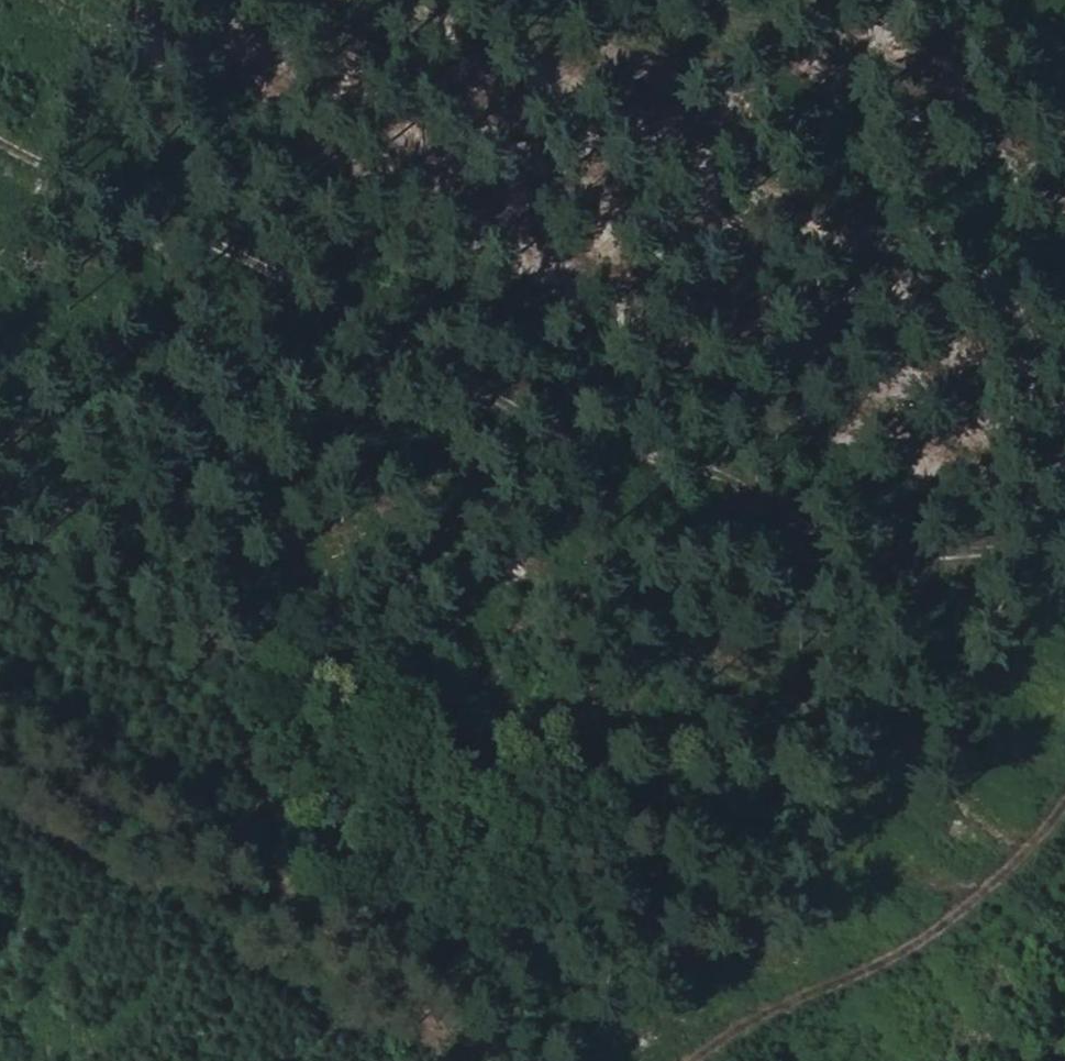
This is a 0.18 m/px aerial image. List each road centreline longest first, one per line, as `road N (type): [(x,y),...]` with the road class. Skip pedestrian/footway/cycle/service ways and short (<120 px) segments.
road 1 (track): [(0,712),(519,1060)]

